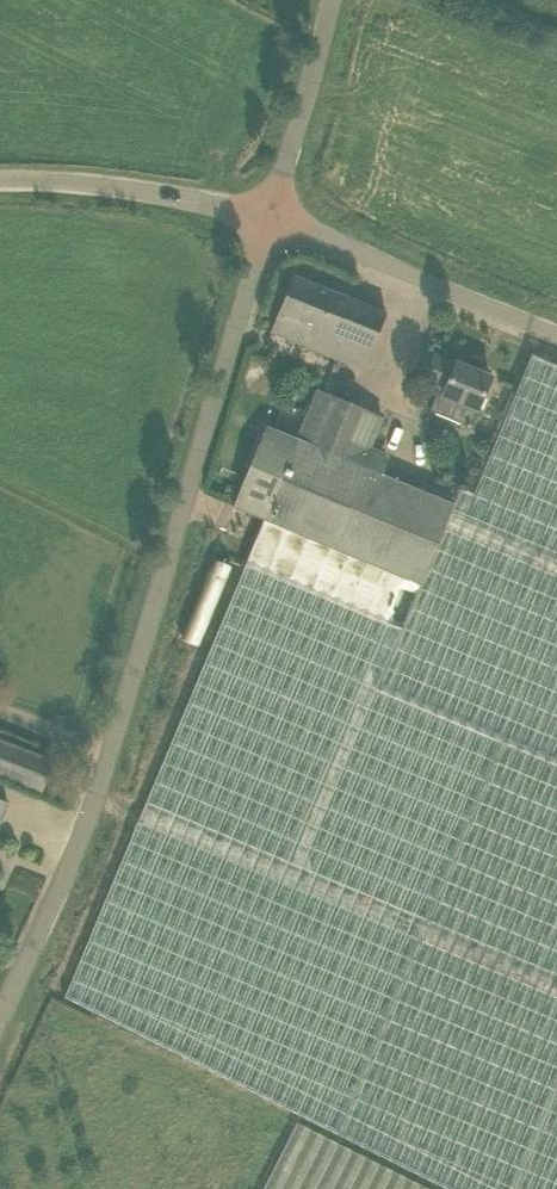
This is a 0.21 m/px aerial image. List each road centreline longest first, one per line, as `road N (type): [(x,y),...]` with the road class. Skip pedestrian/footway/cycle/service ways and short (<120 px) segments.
road 1 (unclassified): [(0,1016),(85,829),(267,219)]
road 2 (unclassified): [(556,332),(267,219)]
road 3 (unclassified): [(0,181),(183,198),(267,219)]
road 4 (unclassified): [(267,219),(333,0)]

